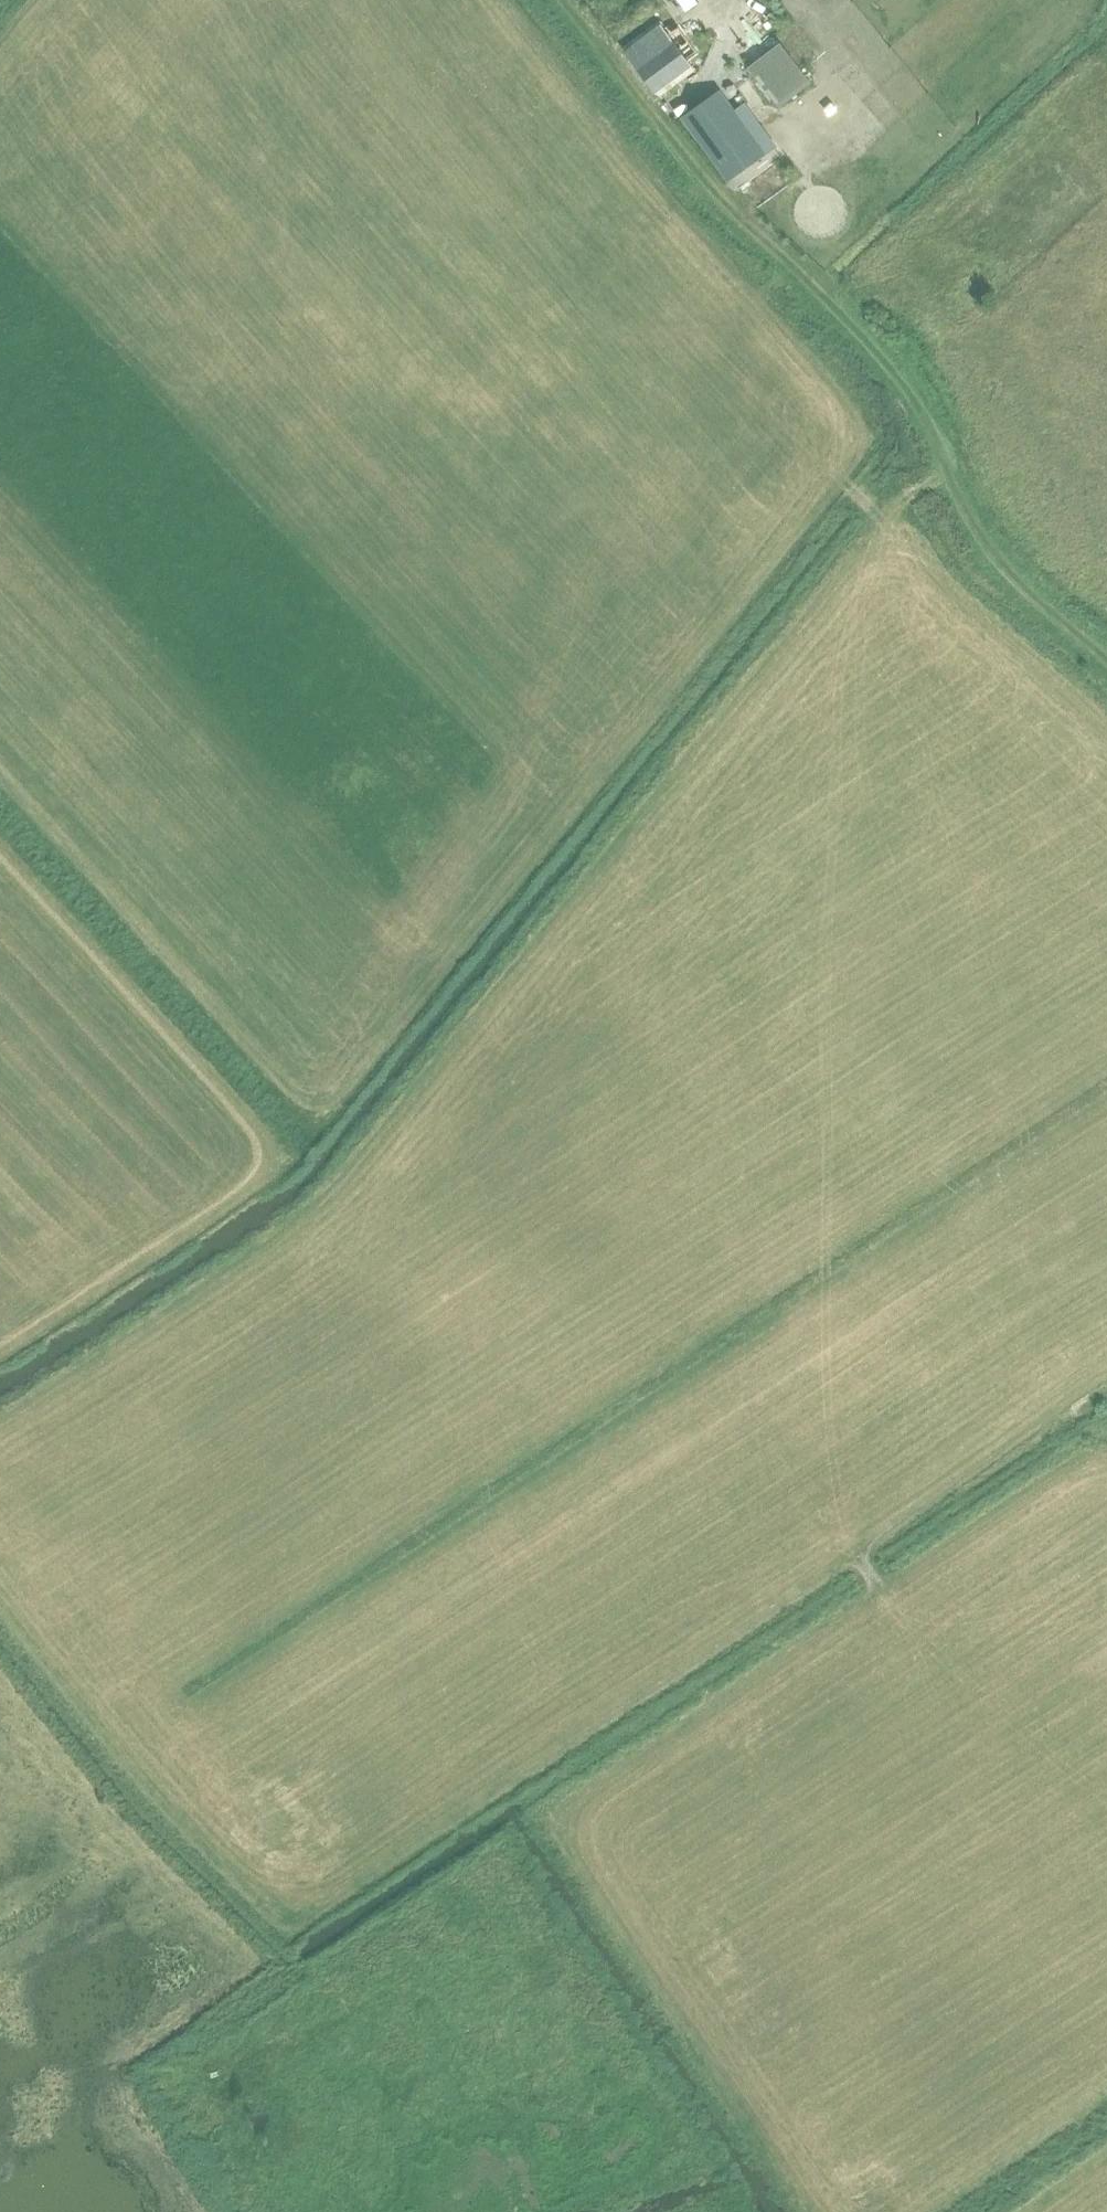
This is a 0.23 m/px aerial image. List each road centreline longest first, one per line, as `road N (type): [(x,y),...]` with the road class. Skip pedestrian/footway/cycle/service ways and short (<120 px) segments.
road 1 (track): [(1106,657),(995,550),(961,503),(905,388),(727,199),(565,0)]

